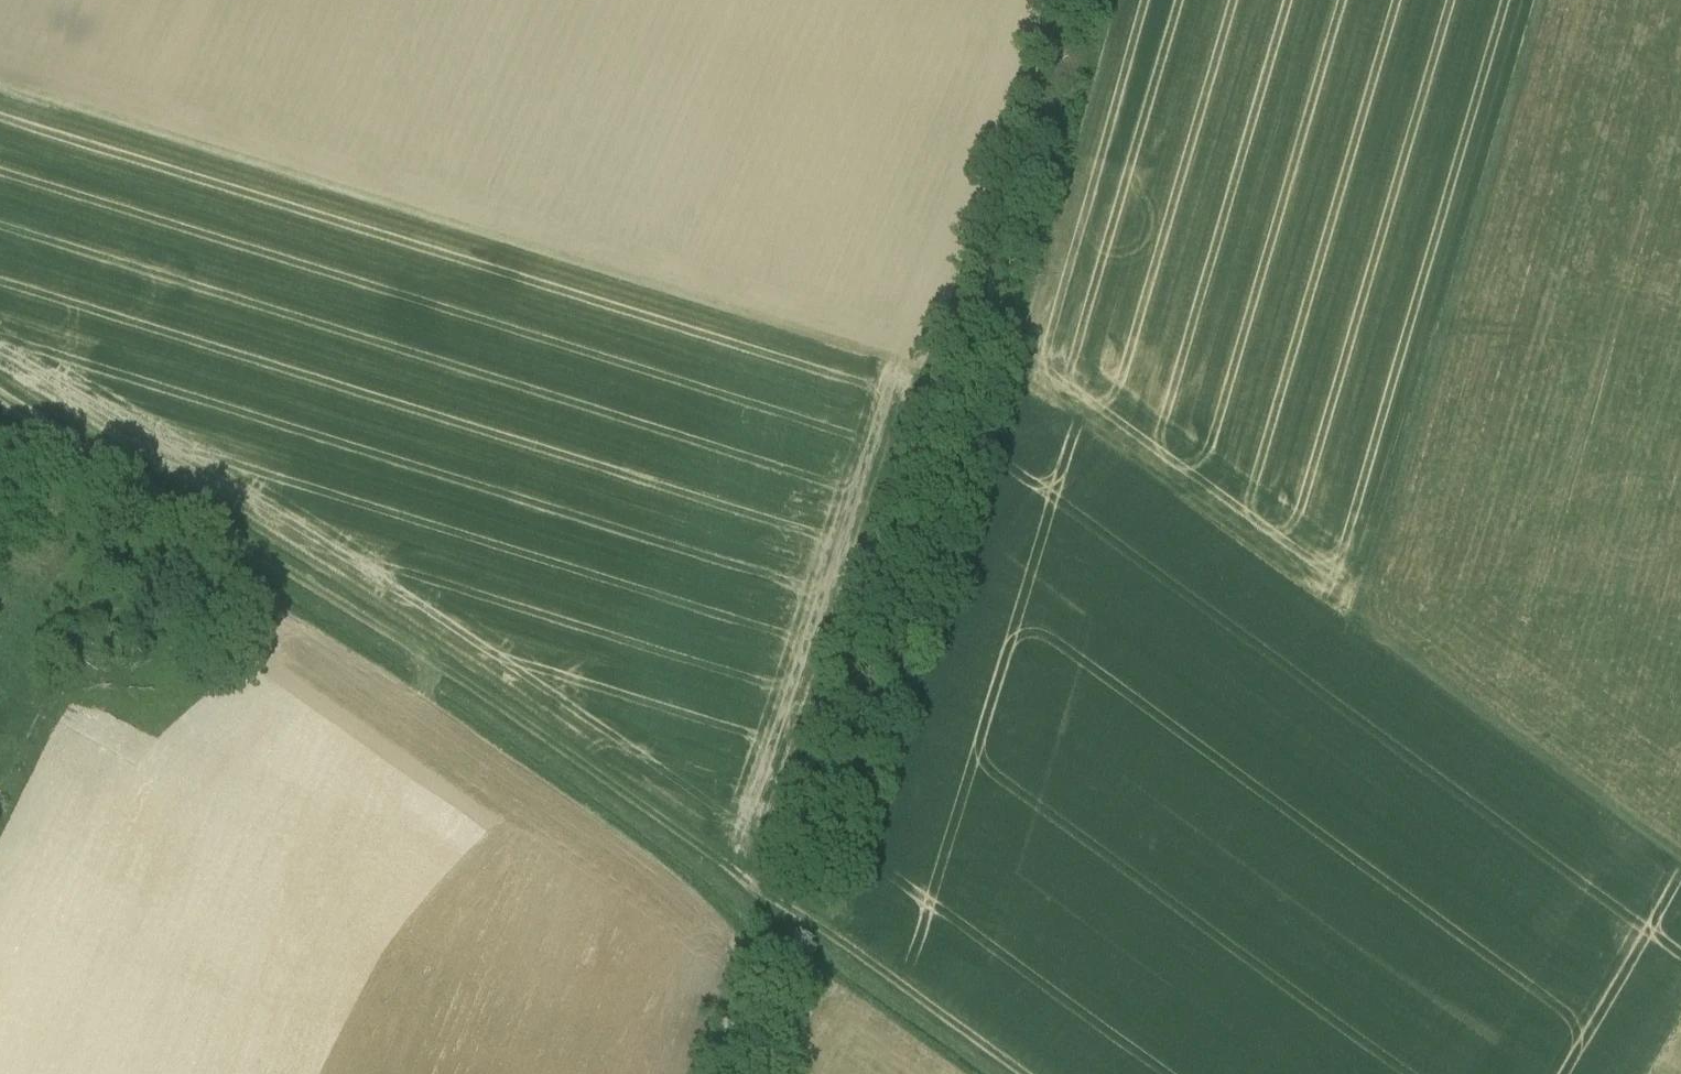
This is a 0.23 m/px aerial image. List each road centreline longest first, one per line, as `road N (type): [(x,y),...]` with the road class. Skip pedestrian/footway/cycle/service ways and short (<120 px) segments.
road 1 (track): [(1022,1073),(433,655),(0,399)]

